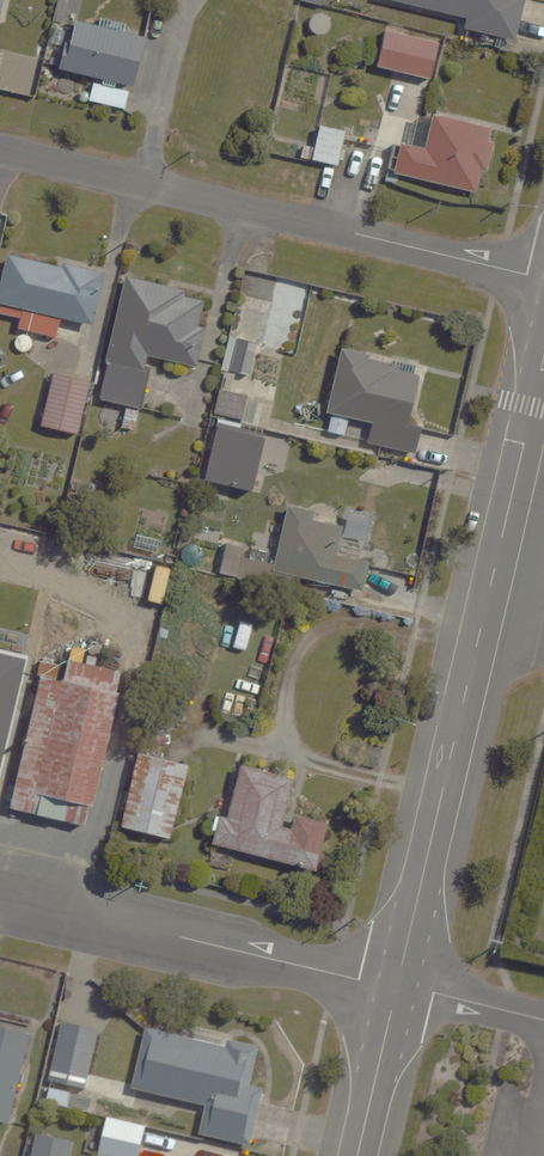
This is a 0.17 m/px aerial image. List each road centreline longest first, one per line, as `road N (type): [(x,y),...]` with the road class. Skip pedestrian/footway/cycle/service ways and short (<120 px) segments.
road 1 (residential): [(396,987),(543,359)]
road 2 (residential): [(0,148),(543,279)]
road 3 (residential): [(0,895),(396,987)]
road 4 (residential): [(357,1155),(396,987)]

